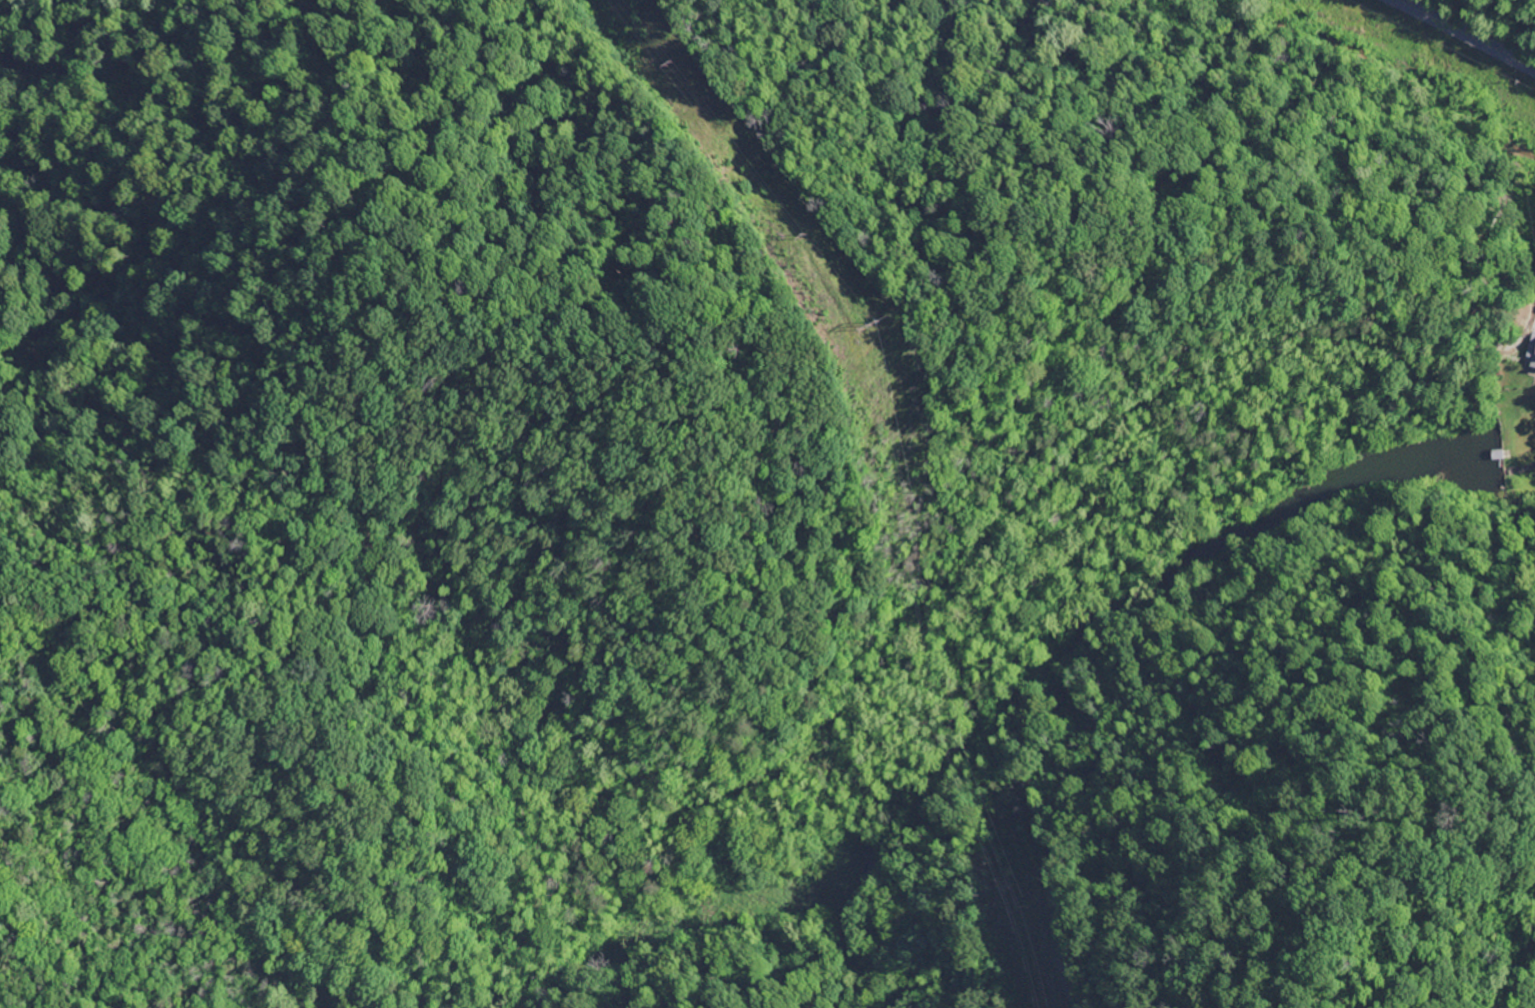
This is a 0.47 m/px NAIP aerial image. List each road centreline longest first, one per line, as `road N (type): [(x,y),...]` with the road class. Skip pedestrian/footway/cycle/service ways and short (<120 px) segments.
road 1 (secondary): [(1398,0),(1534,69)]

